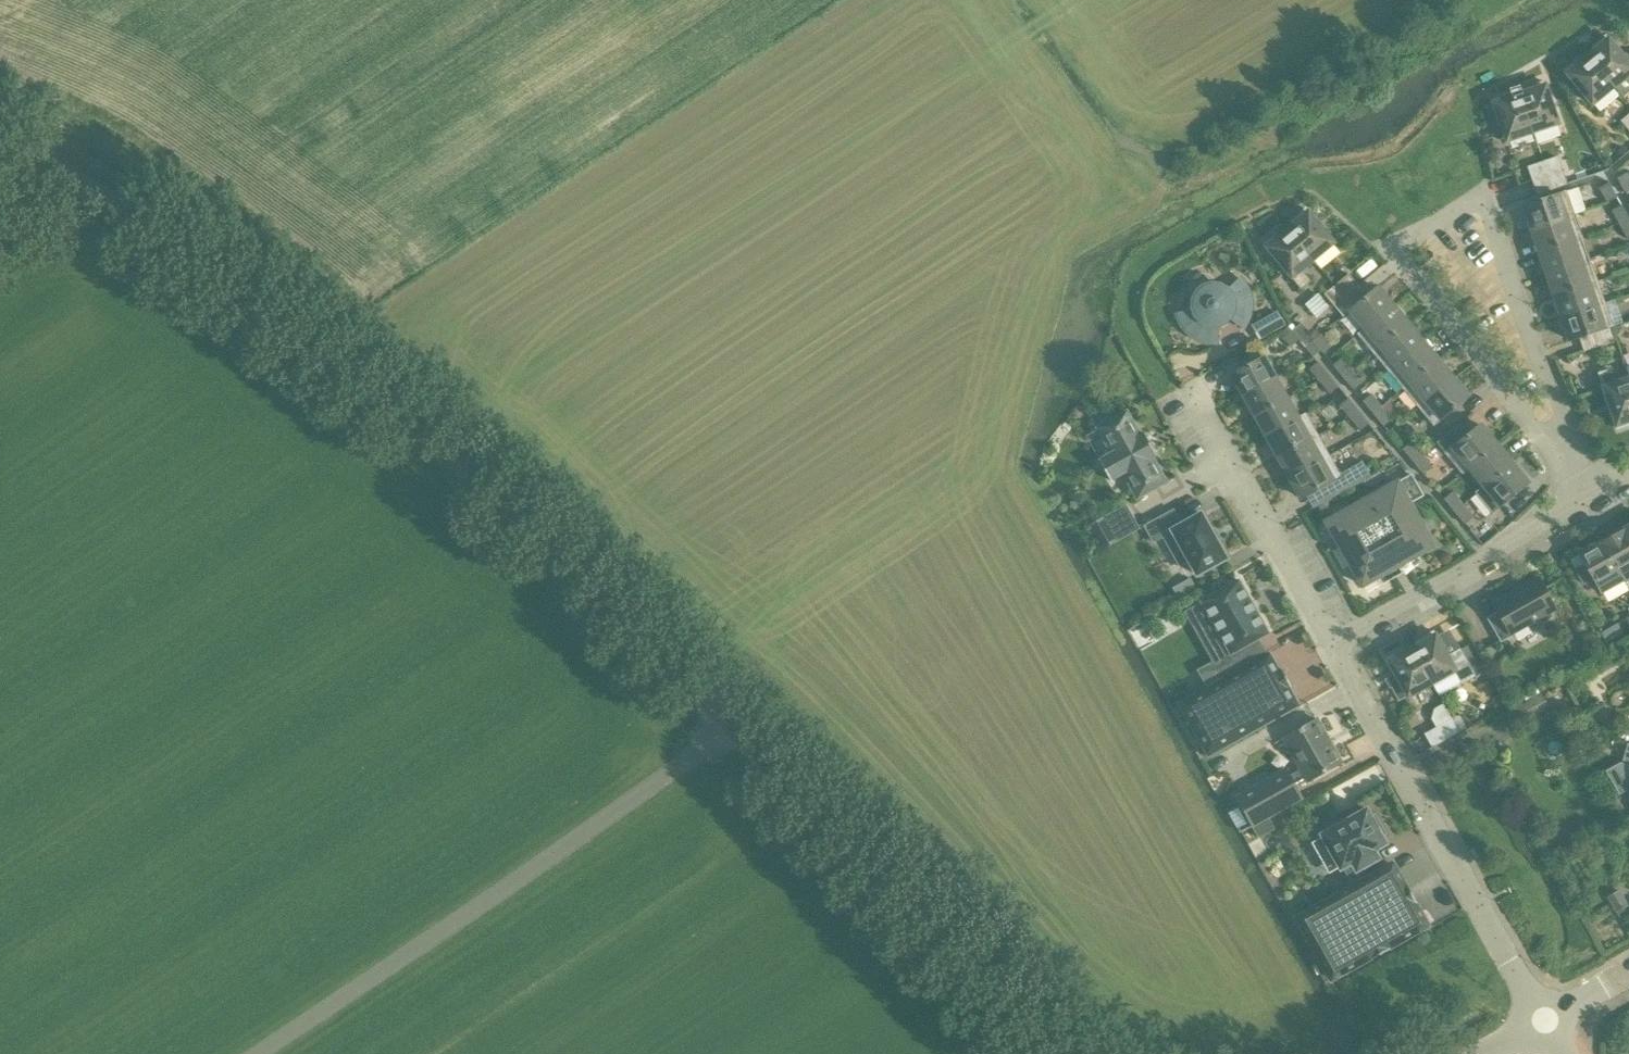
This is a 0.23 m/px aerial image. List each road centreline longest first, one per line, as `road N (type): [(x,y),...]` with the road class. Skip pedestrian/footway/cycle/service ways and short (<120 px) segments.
road 1 (tertiary): [(0,150),(120,209),(436,437),(1071,1053)]
road 2 (track): [(697,688),(786,606),(986,467),(1053,256),(1149,188)]
road 3 (residential): [(1560,435),(1563,412),(1490,214),(1471,202),(1410,234),(1400,254),(1531,427),(1546,435)]
road 4 (residential): [(1546,1019),(1330,642)]
road 5 (residential): [(1330,642),(1592,496)]
road 6 (residential): [(1330,642),(1189,399)]

